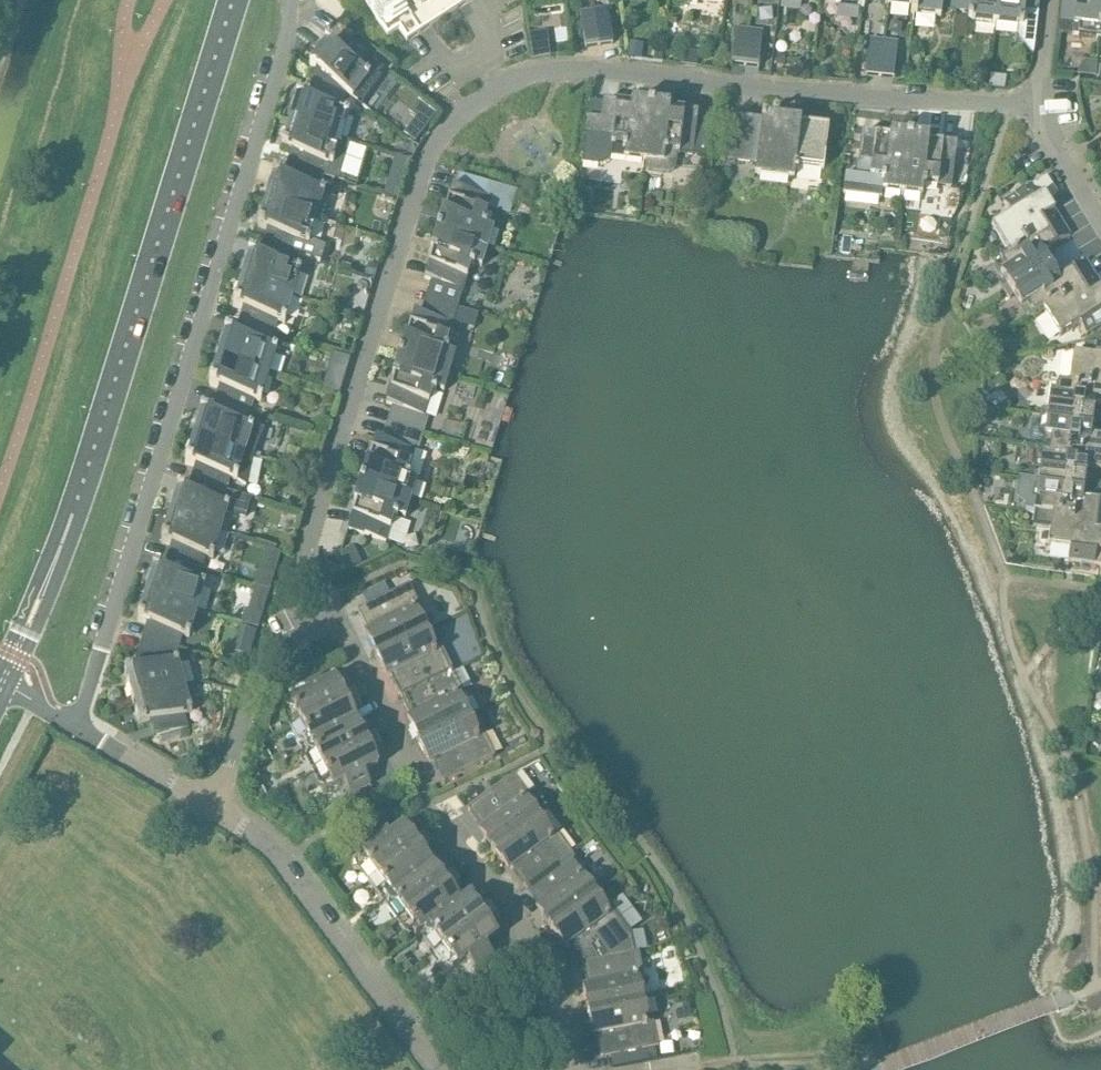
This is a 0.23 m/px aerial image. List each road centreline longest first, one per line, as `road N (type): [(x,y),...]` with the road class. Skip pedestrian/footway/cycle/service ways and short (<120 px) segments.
road 1 (residential): [(335,623),(311,574),(312,534),(422,174),(462,113),(513,83),(579,69),(1040,108)]
road 2 (residential): [(77,726),(292,0)]
road 3 (secondary): [(1,684),(59,555),(233,0)]
road 4 (residential): [(571,1069),(547,969),(530,932),(420,793),(335,623)]
road 5 (residential): [(436,1069),(295,875),(257,836),(211,807)]
road 6 (residential): [(211,807),(257,667),(335,623)]
road 7 (residential): [(211,807),(77,726)]
road 8 (residential): [(499,0),(487,21),(493,61),(482,74),(458,71),(429,49)]

